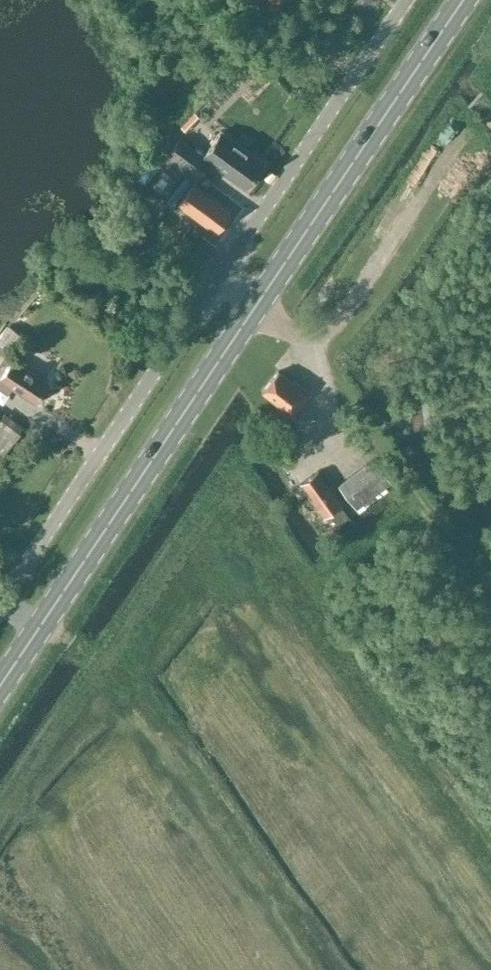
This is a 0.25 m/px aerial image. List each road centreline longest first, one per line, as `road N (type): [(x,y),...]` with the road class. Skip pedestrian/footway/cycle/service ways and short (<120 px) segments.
road 1 (primary): [(0,686),(463,0)]
road 2 (unclassified): [(0,600),(406,0)]

